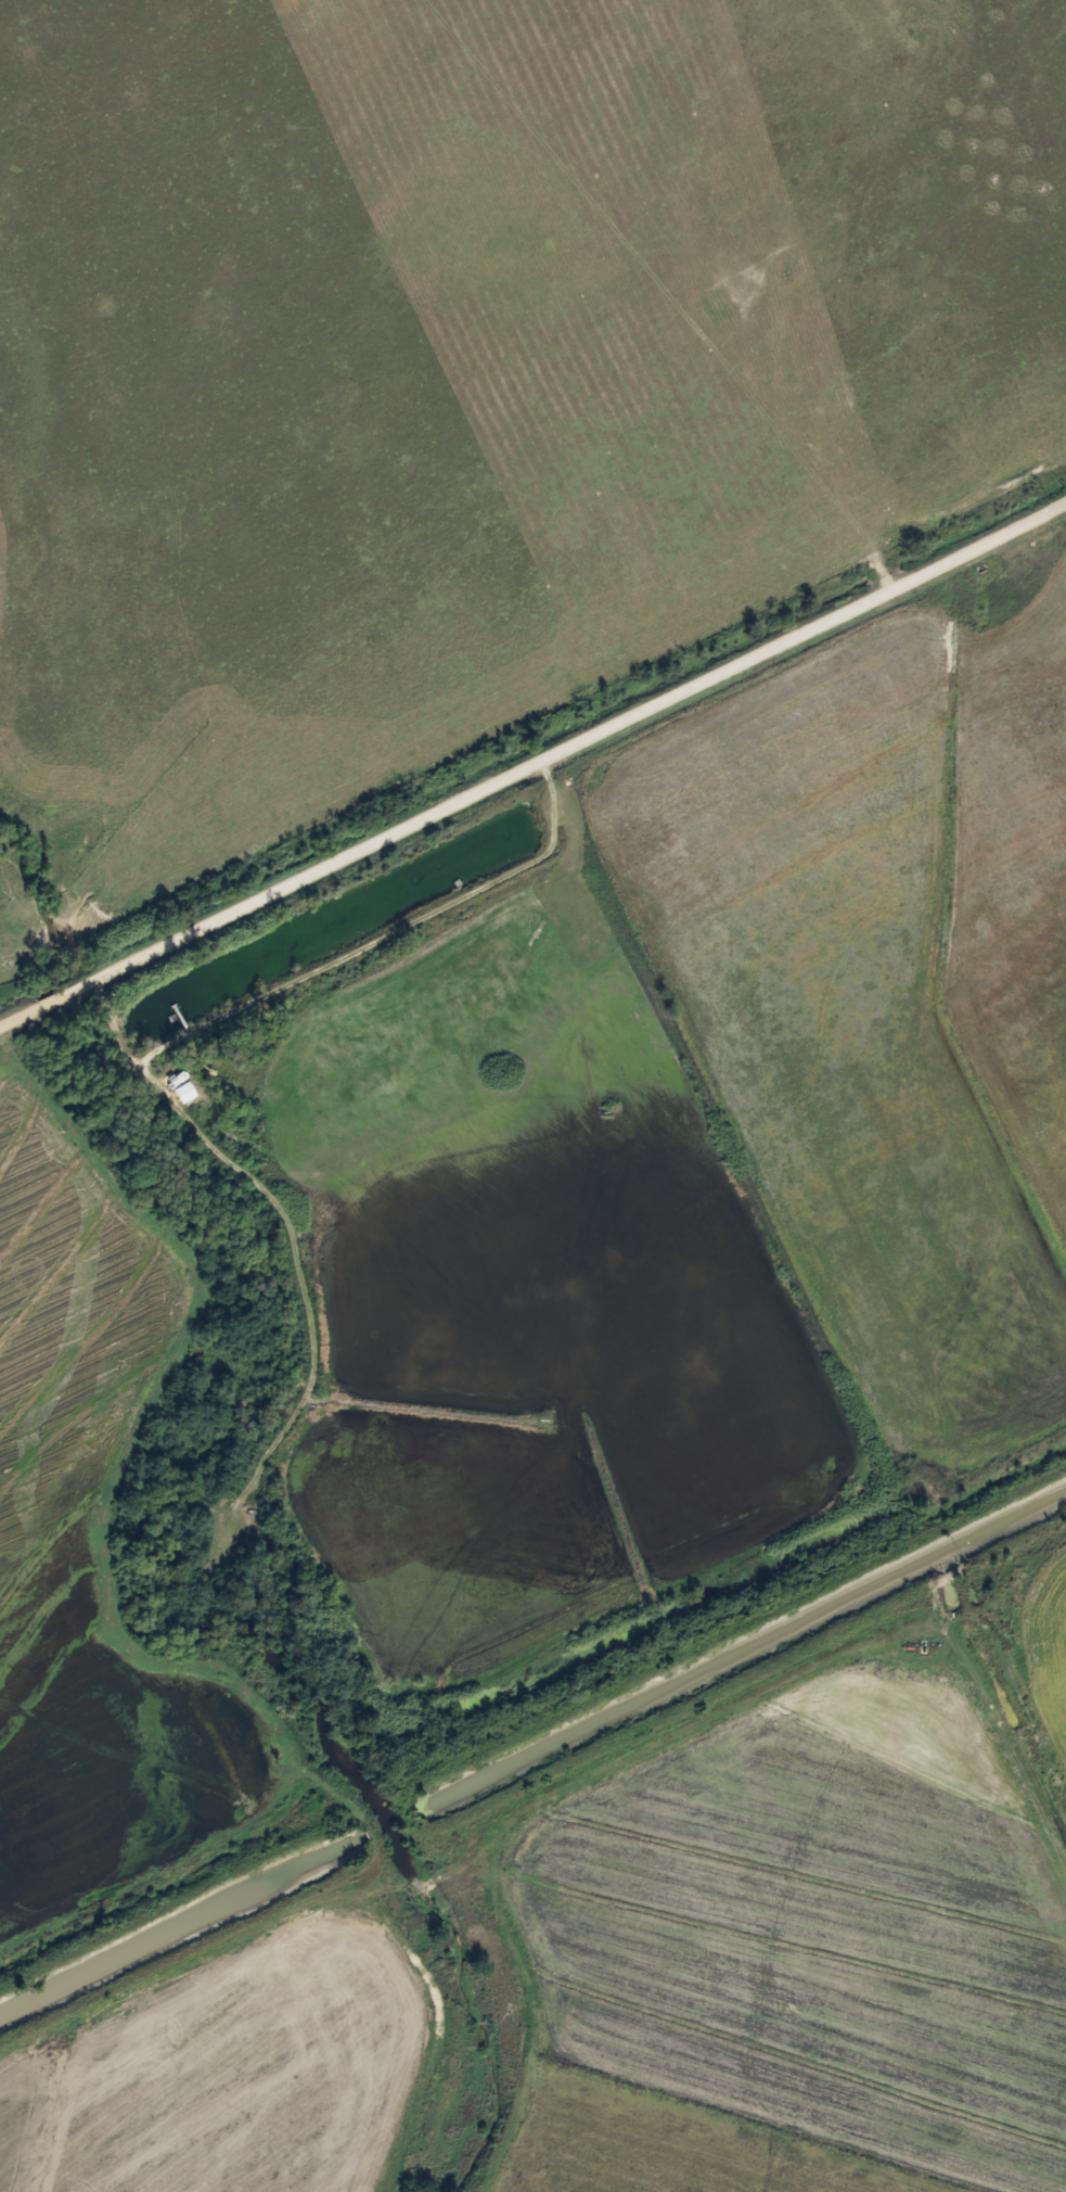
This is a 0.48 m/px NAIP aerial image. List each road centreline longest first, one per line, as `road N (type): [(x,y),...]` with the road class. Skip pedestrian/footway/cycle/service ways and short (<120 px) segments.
road 1 (residential): [(1065,504),(0,1028)]

